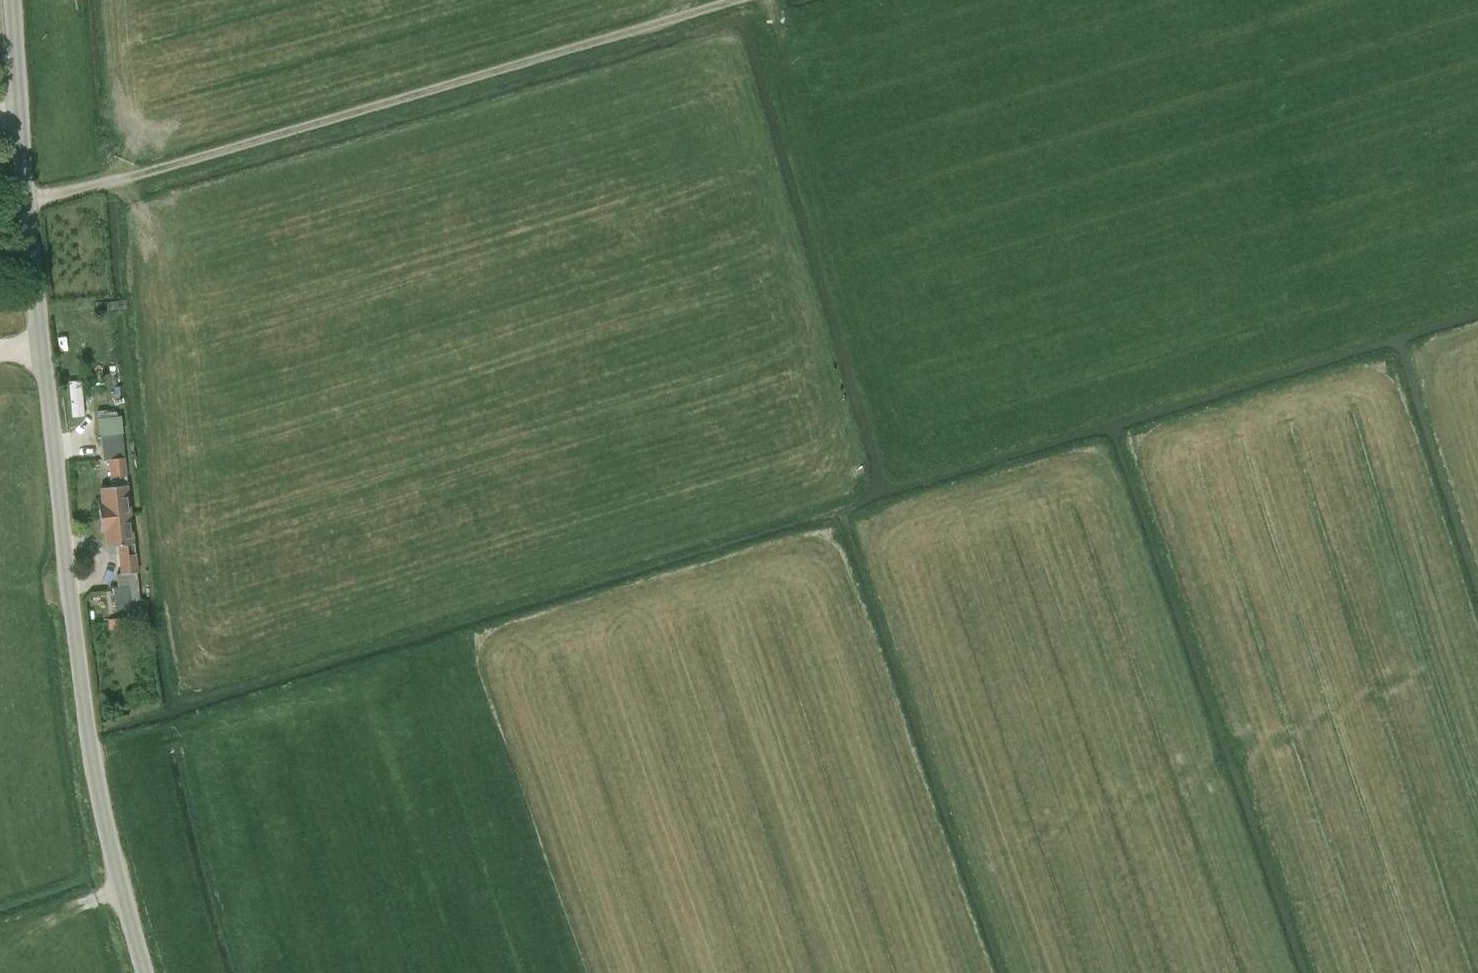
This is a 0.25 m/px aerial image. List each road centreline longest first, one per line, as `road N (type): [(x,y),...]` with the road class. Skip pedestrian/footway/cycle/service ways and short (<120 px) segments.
road 1 (unclassified): [(145,972),(87,768),(22,208),(9,0)]

